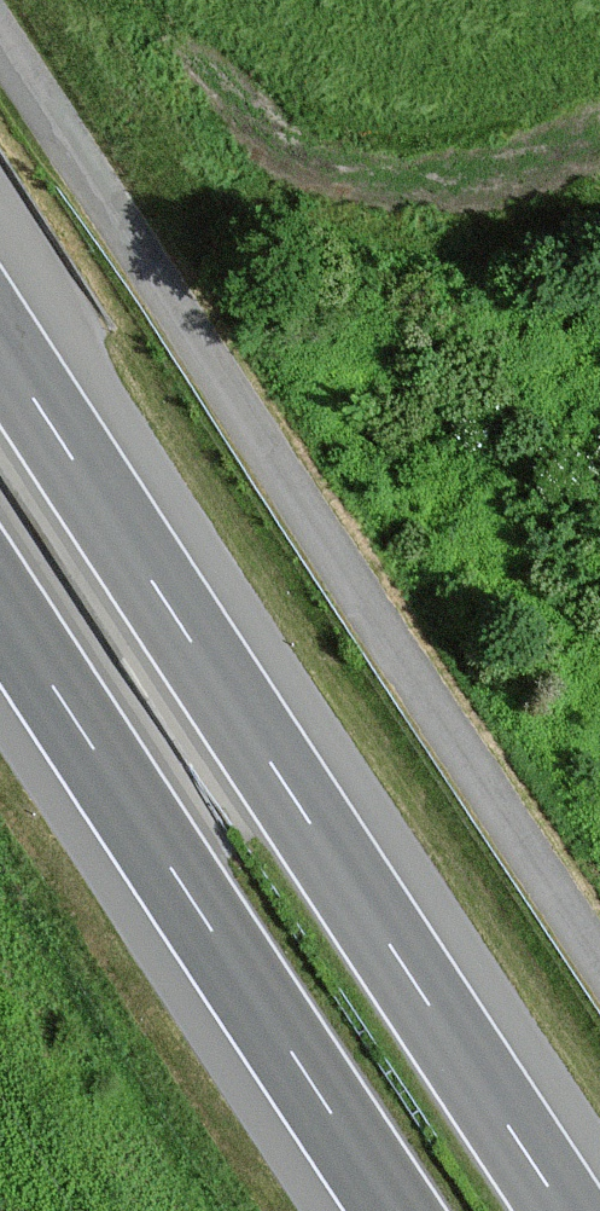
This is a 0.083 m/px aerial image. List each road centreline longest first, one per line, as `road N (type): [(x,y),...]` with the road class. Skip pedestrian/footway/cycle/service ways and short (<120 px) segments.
road 1 (unclassified): [(0,34),(599,957)]
road 2 (motorway): [(565,1210),(0,347)]
road 3 (motorway): [(0,606),(395,1210)]

